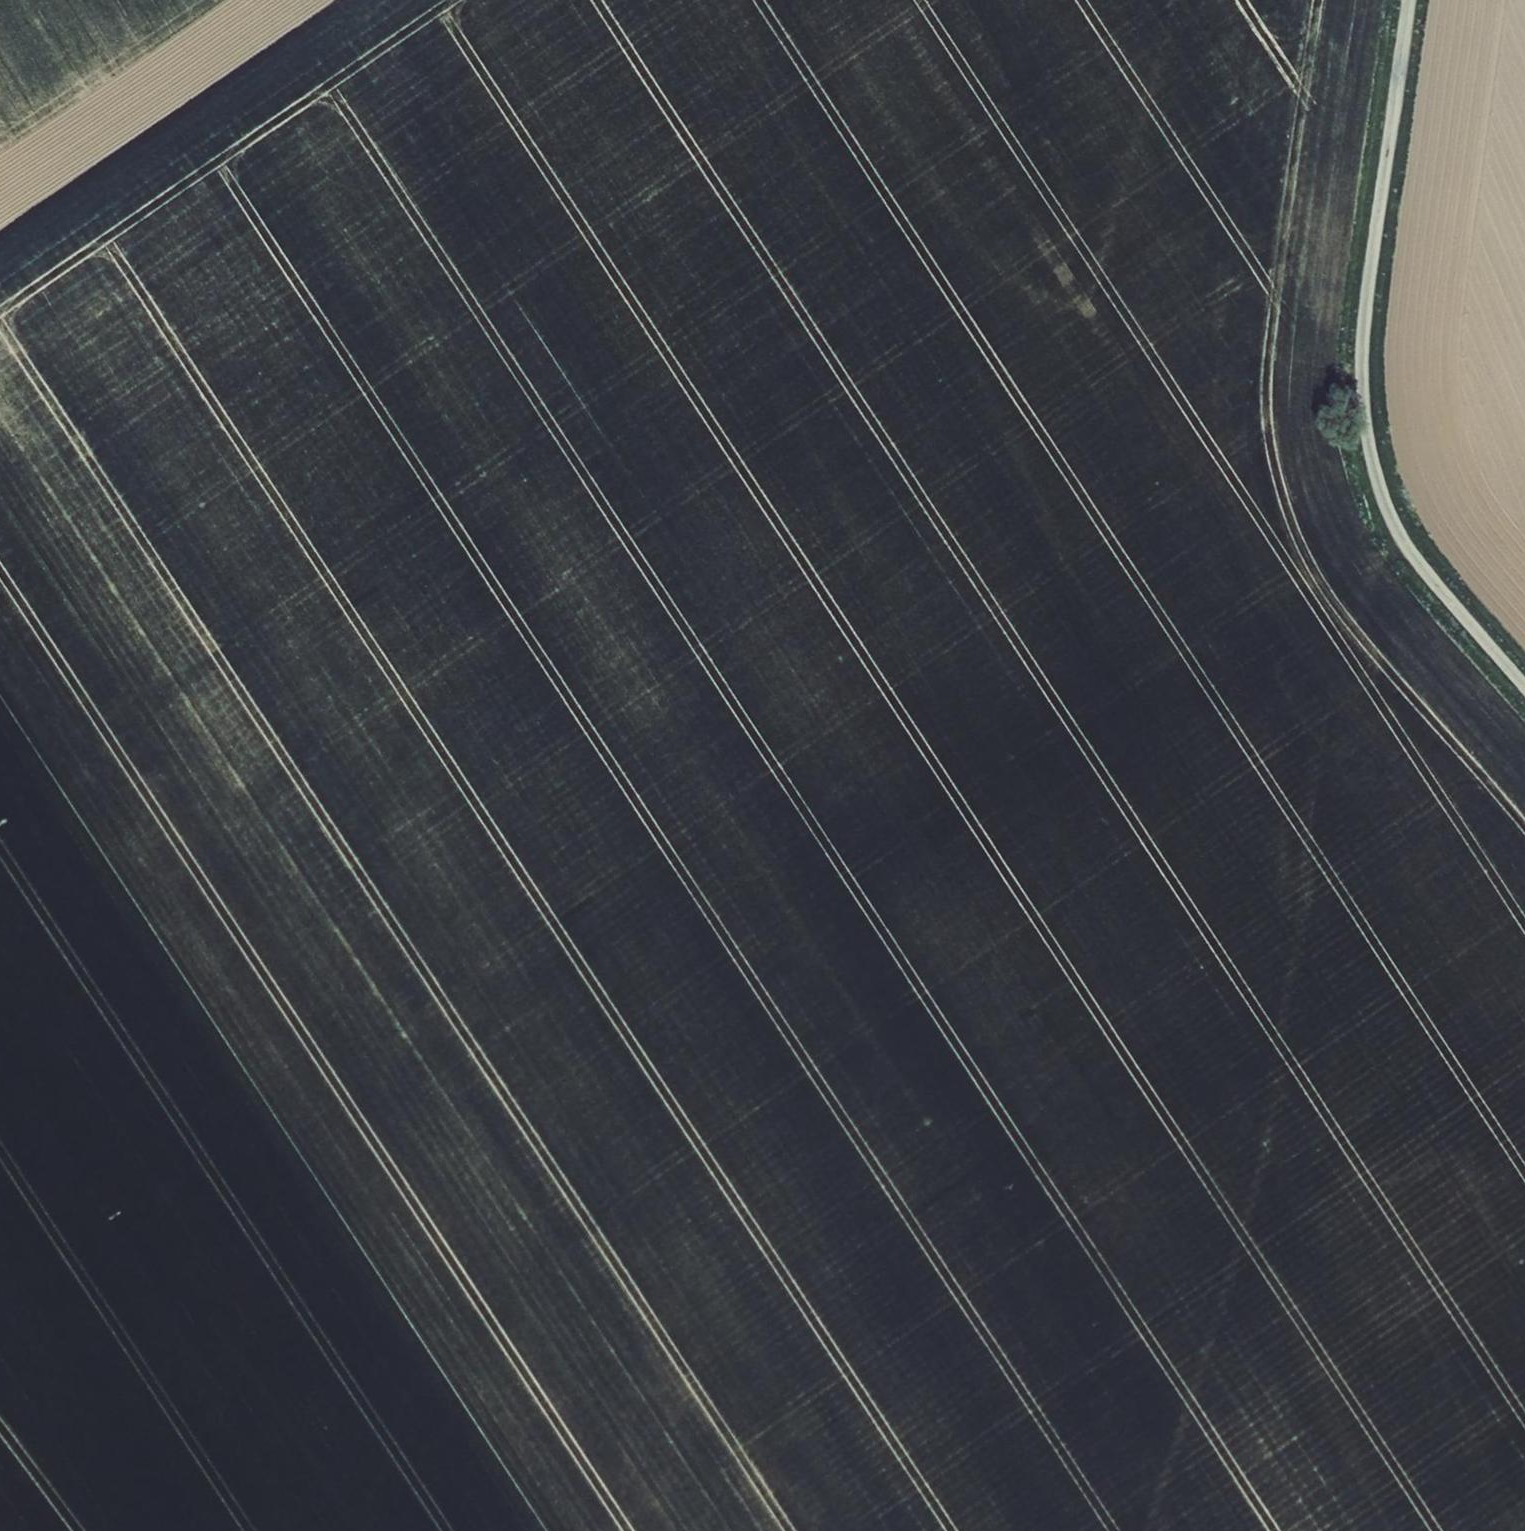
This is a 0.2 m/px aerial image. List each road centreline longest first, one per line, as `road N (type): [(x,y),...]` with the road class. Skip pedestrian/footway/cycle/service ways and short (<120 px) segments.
road 1 (unclassified): [(1524,691),(1407,546),(1371,459),(1366,317),(1409,0)]

